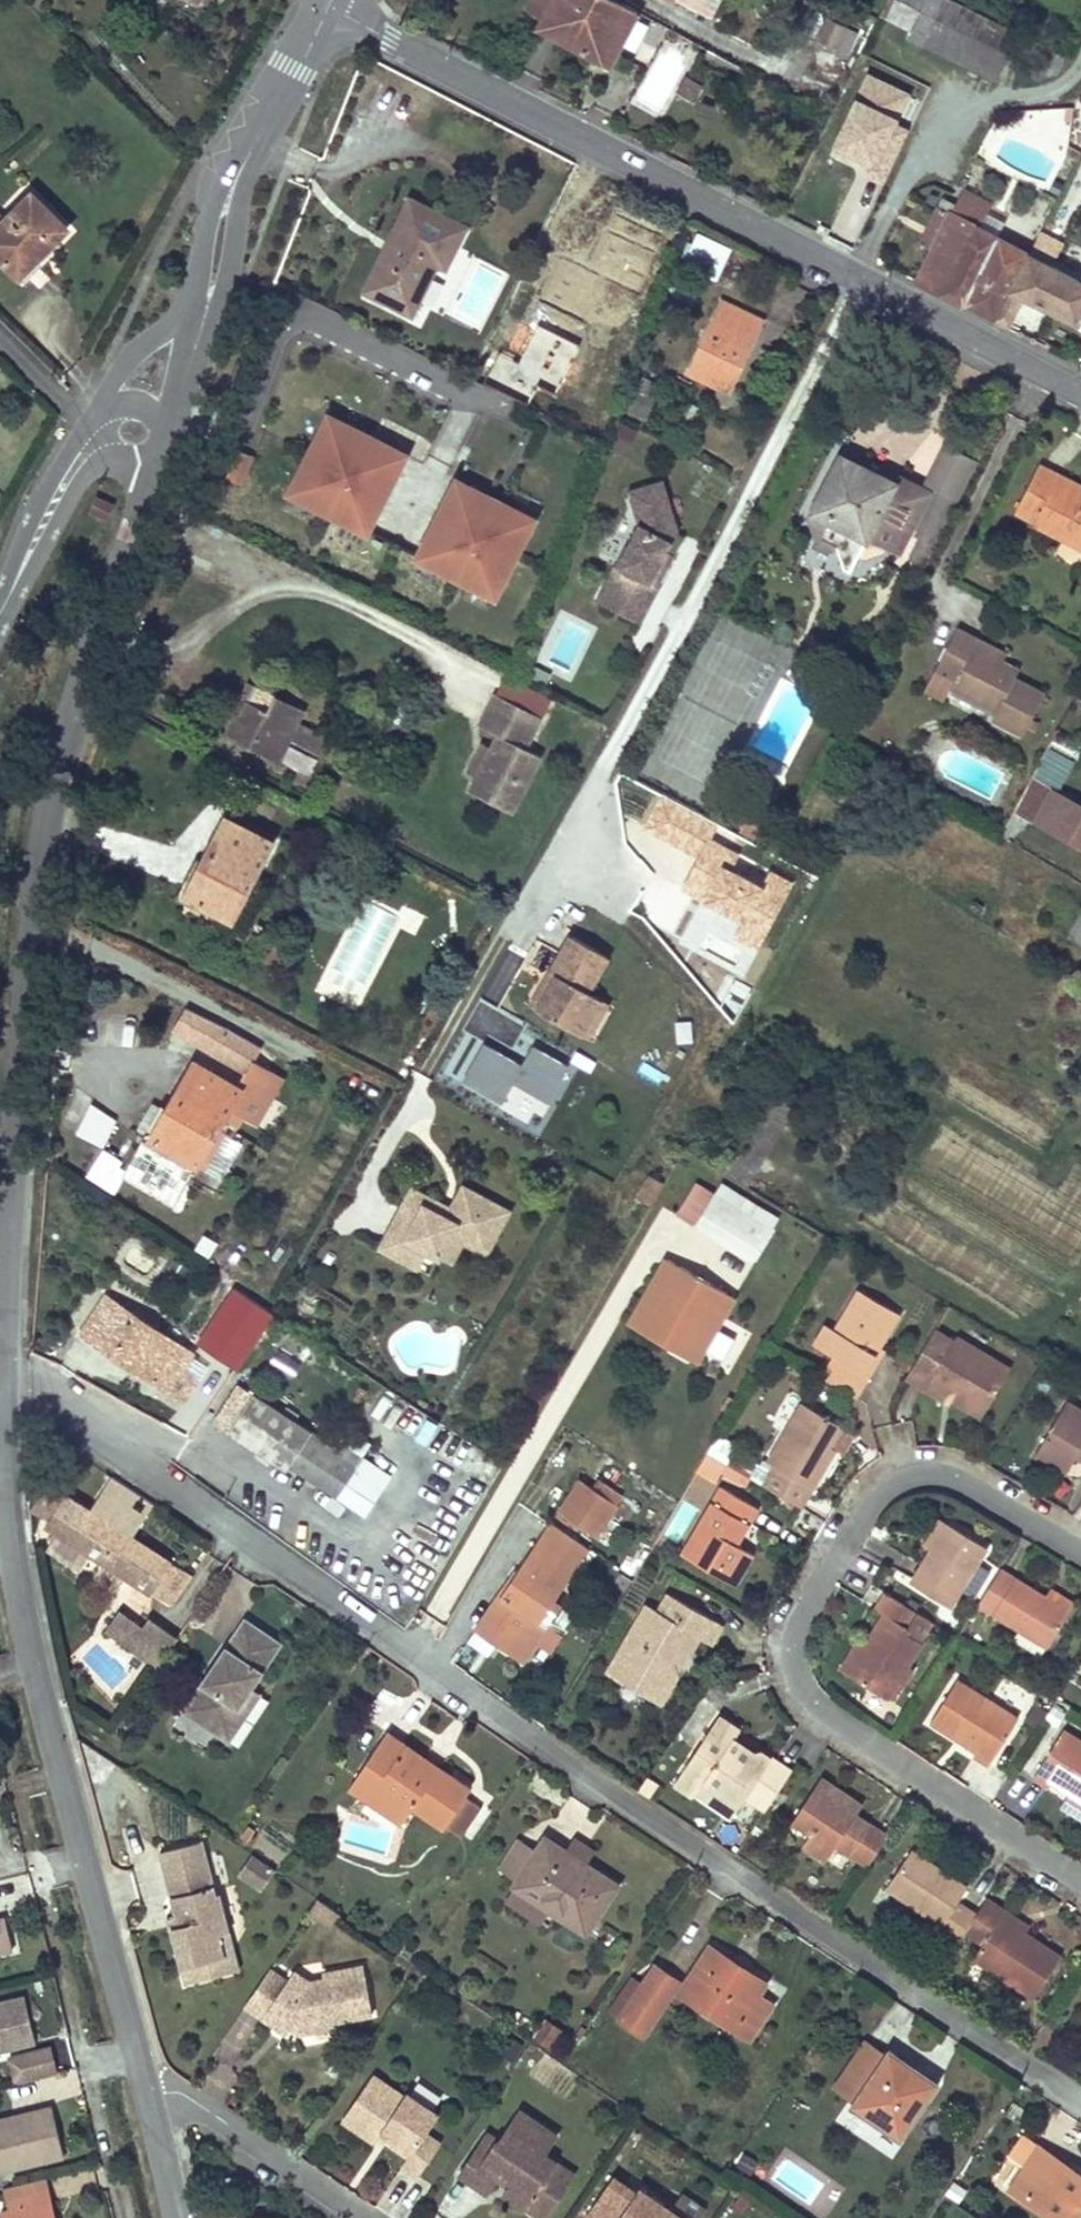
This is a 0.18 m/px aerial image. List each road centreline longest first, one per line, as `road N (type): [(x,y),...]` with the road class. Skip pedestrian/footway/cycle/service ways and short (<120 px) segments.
road 1 (residential): [(5,1373),(565,1764),(1080,2105)]
road 2 (residential): [(5,1373),(12,1148),(49,826),(154,476)]
road 3 (residential): [(330,1),(1080,395)]
road 4 (residential): [(1080,1554),(967,1486),(924,1477),(887,1487),(861,1511),(797,1620),(795,1650),(804,1695),(841,1736),(1080,1891)]
road 5 (residential): [(147,2098),(32,1665),(7,1490),(5,1373)]
road 6 (residential): [(209,275),(242,168),(330,1)]
road 7 (residential): [(147,2098),(176,2093),(366,2217)]
road 8 (residential): [(209,275),(127,361),(88,425)]
road 9 (residential): [(0,607),(79,462)]
road 10 (residential): [(166,421),(209,275)]
road 11 (residential): [(176,2217),(147,2098)]

